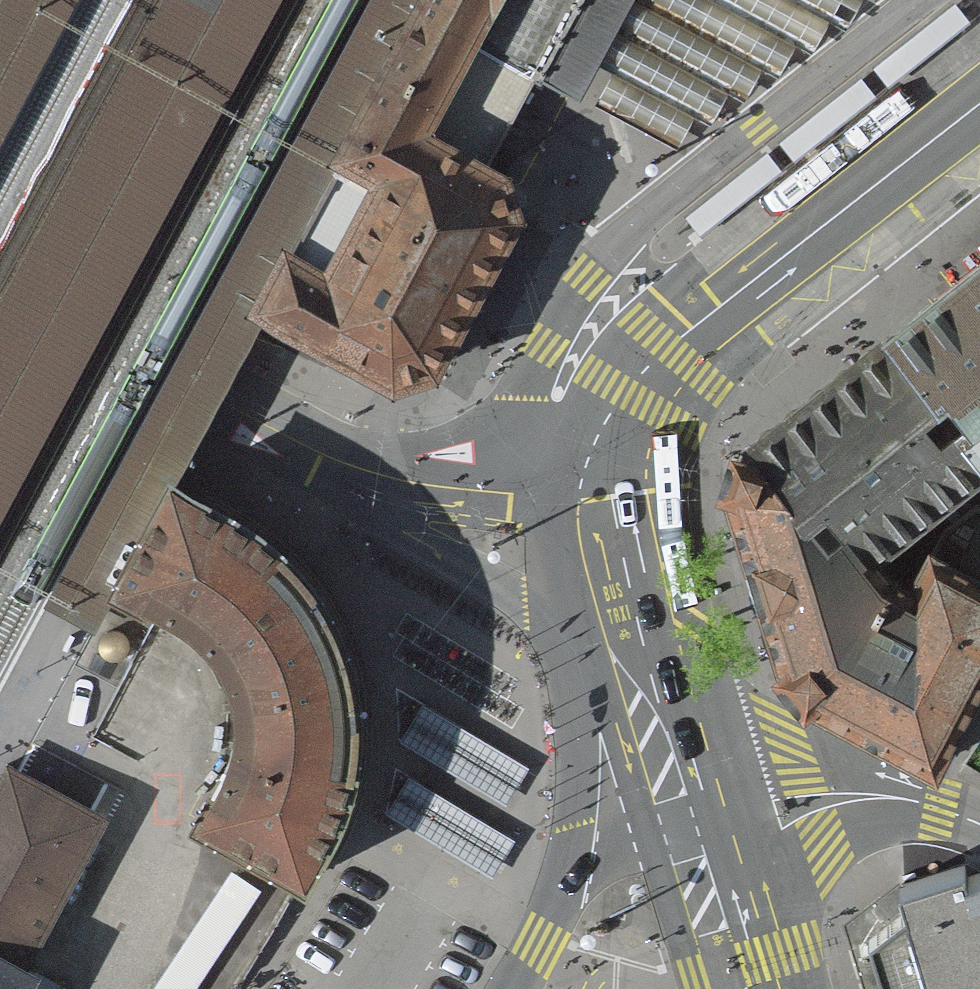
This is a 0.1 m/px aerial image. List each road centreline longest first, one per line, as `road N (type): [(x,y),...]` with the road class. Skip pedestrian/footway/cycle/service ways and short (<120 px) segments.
road 1 (secondary): [(686,826),(598,526),(605,442),(631,394),(688,333),(979,103)]
road 2 (residential): [(686,826),(850,798),(905,798),(979,824)]
road 3 (secondary): [(686,826),(617,850),(568,894),(513,988)]
road 4 (secondary): [(740,988),(686,826)]

